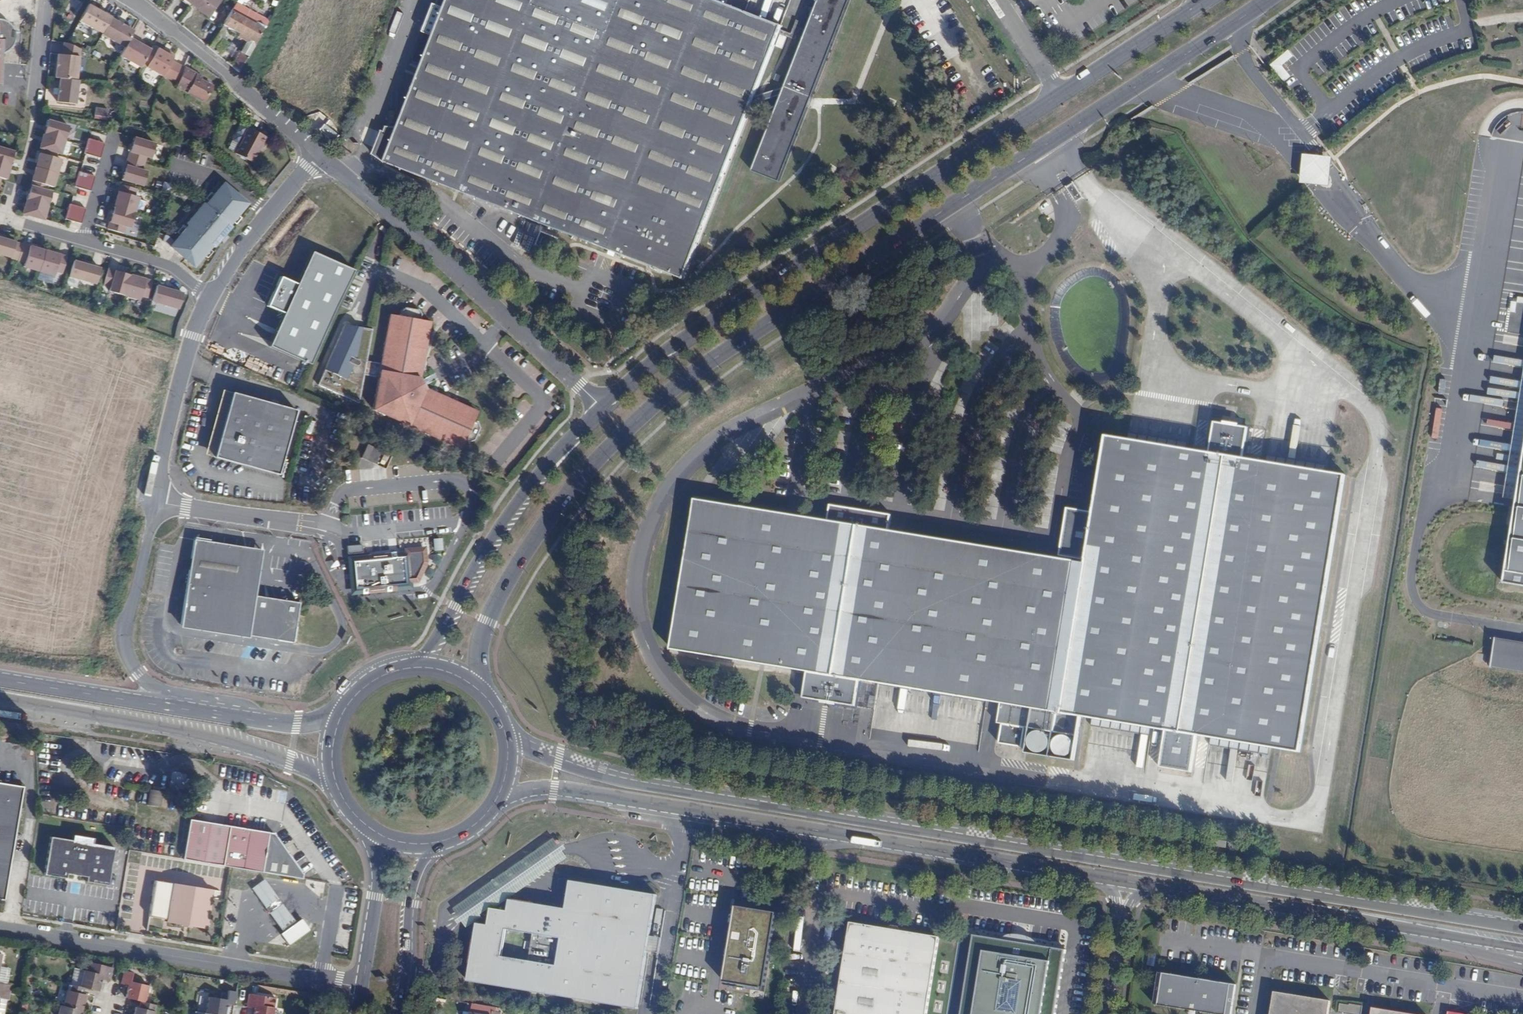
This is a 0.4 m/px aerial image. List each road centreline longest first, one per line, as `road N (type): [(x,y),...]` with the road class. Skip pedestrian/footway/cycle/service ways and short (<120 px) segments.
road 1 (secondary): [(482,692),(480,637),(514,571),(571,489),(665,396),(1268,0)]
road 2 (secondary): [(1522,927),(637,781),(507,737)]
road 3 (secondary): [(1205,0),(683,341),(603,409)]
road 4 (secondary): [(499,796),(561,788),(1098,877)]
road 5 (unclassified): [(190,710),(139,674),(124,633),(191,344),(210,296)]
road 6 (unclassified): [(603,409),(320,153)]
road 7 (secondary): [(1153,886),(1522,948)]
road 8 (unclassified): [(0,929),(363,988)]
road 9 (secondary): [(0,699),(238,743),(337,786)]
road 10 (secondary): [(603,409),(521,498),(411,667)]
road 11 (unclassified): [(306,141),(127,0)]
road 12 (secondary): [(190,710),(0,679)]
road 13 (unclassified): [(210,296),(320,153)]
road 14 (secondary): [(399,1013),(411,903),(435,843)]
road 15 (residential): [(306,141),(329,117),(377,0)]
road 16 (secondary): [(372,830),(379,880),(363,988)]
road 17 (secondary): [(342,714),(296,727),(190,710)]
road 18 (residential): [(210,296),(170,266),(87,241)]

